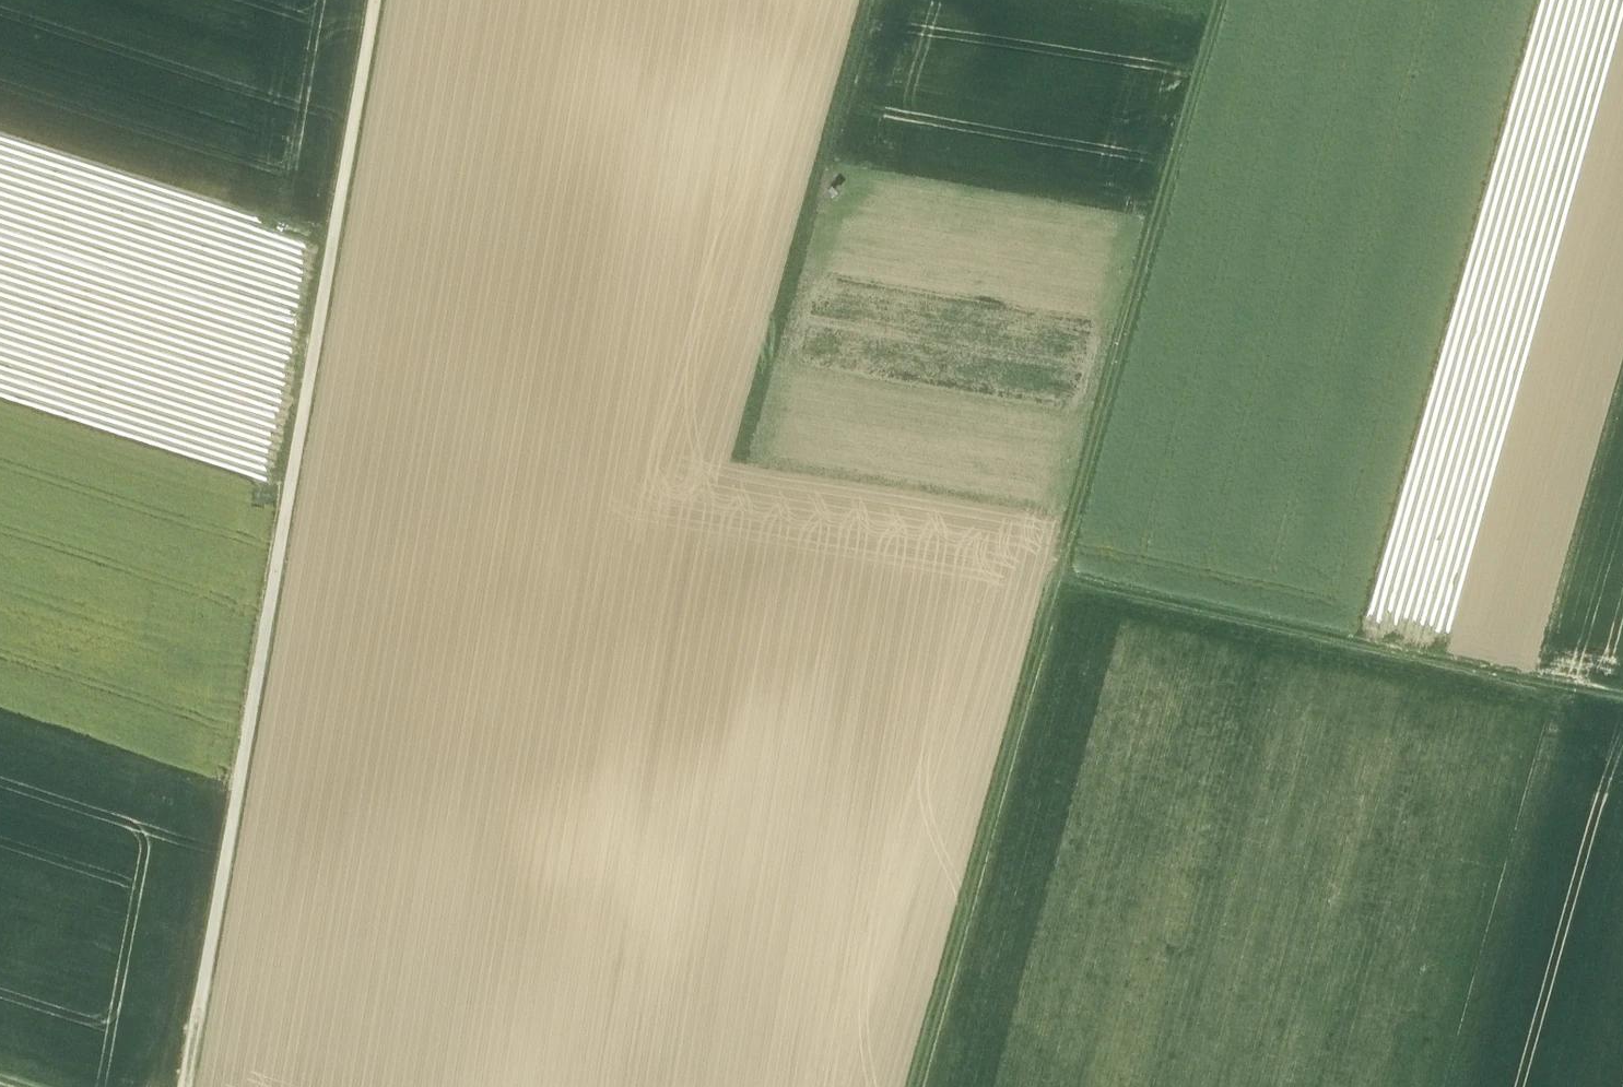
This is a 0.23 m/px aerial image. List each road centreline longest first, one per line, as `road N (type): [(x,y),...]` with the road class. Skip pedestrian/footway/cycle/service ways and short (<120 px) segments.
road 1 (track): [(1219,0),(1071,593),(1622,710)]
road 2 (track): [(376,0),(188,1086)]
road 3 (track): [(1071,593),(931,1086)]

